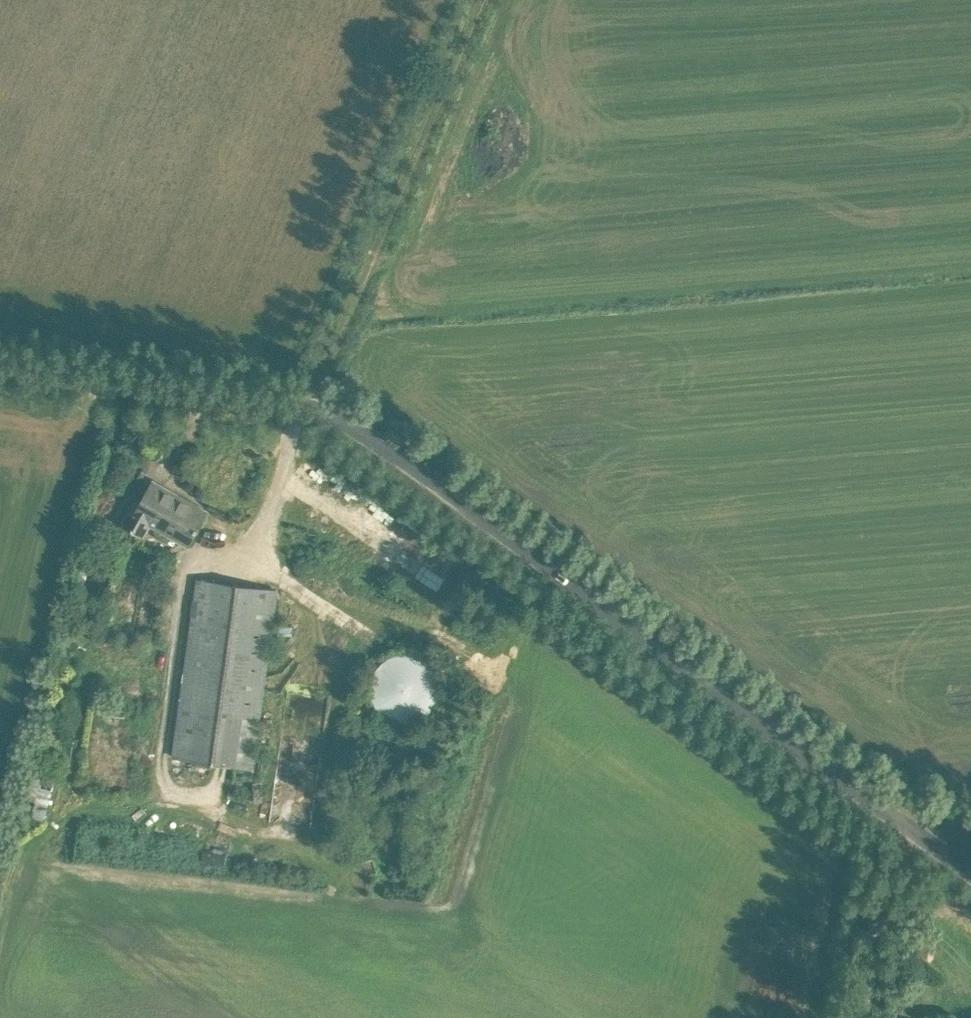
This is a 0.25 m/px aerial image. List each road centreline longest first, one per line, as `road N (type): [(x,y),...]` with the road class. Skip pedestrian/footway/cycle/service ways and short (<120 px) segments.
road 1 (unclassified): [(970,873),(398,455),(337,419),(256,396),(0,363)]
road 2 (track): [(305,408),(480,0)]
road 3 (track): [(970,823),(932,815),(906,824),(860,1017)]

